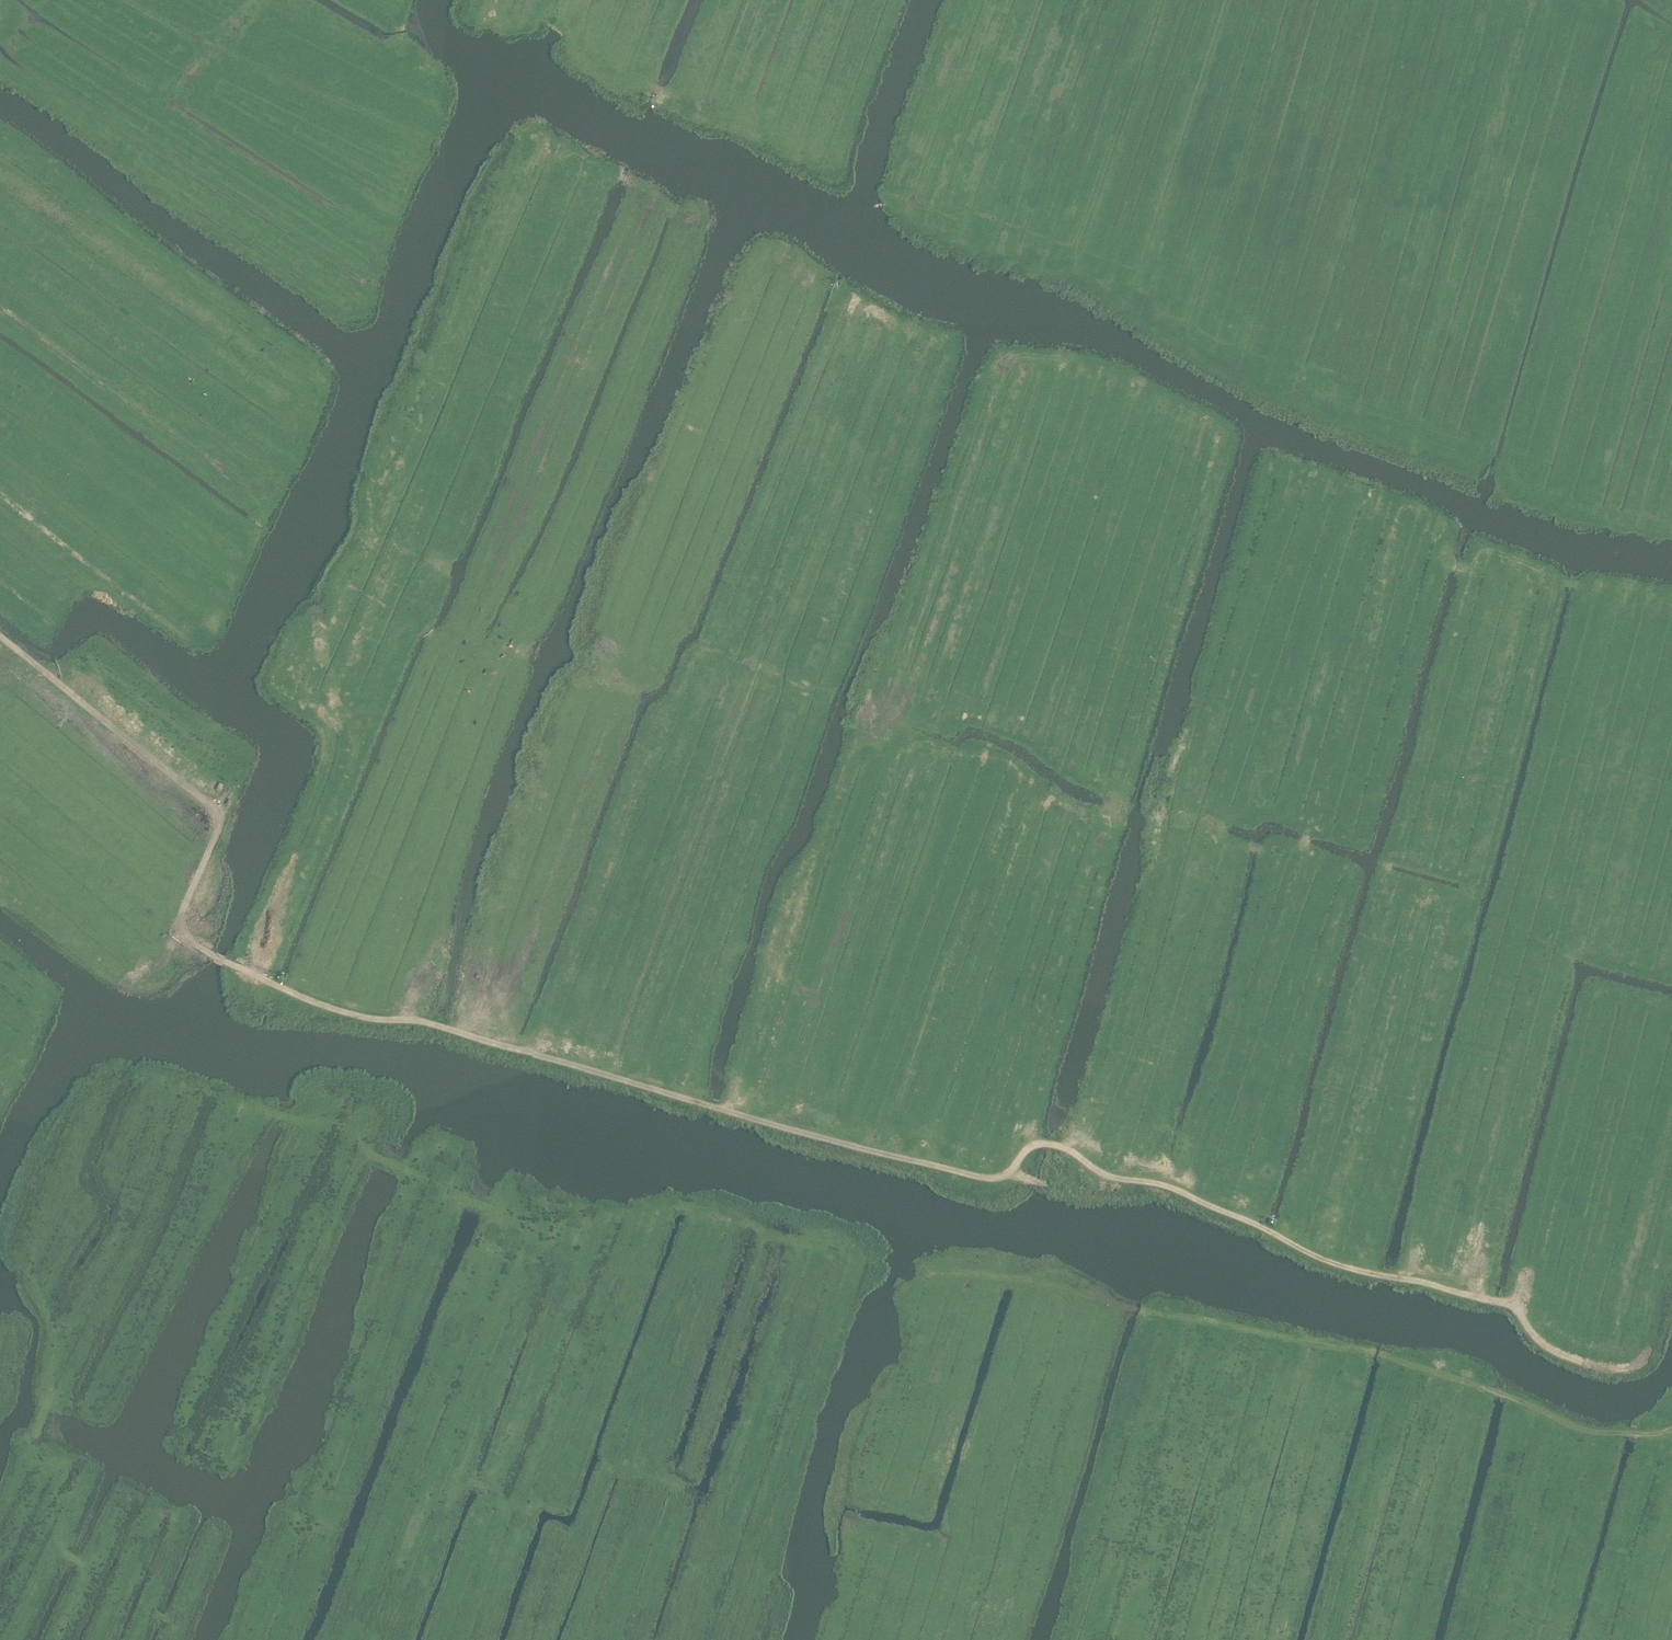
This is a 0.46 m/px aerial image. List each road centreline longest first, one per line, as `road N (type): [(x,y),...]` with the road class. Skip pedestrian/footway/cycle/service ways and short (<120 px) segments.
road 1 (track): [(1545,1333),(1505,1301),(1338,1263),(1158,1181),(1105,1174),(1068,1147),(1029,1145),(1000,1179),(438,1023),(336,1010),(232,966)]
road 2 (track): [(1121,1305),(1372,1350),(1587,1430),(1651,1434),(1671,1426)]
road 3 (track): [(0,639),(203,799),(216,826),(180,923),(183,938),(232,966)]

